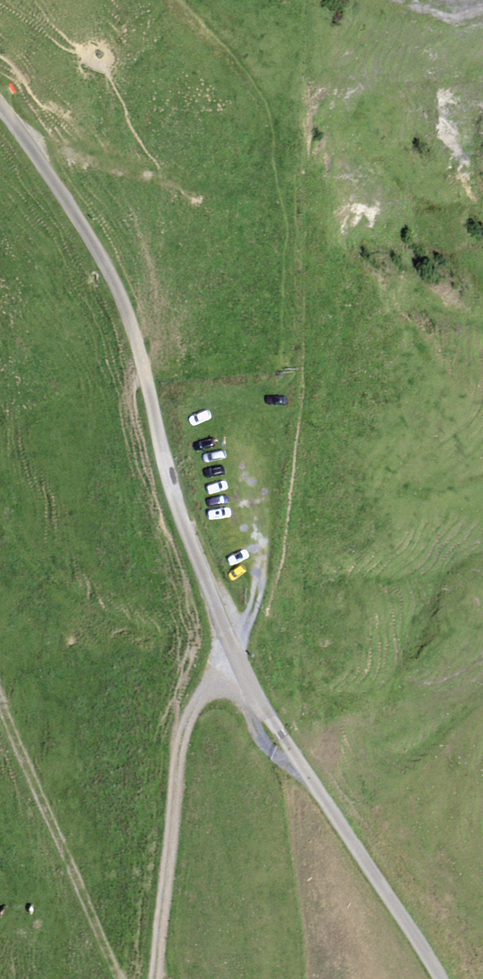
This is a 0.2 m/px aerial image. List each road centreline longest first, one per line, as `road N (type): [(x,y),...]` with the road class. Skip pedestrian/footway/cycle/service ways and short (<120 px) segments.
road 1 (unclassified): [(440,978),(235,666),(177,503),(121,289),(30,138),(0,103)]
road 2 (track): [(30,138),(134,175),(240,181),(259,110),(241,71),(173,0)]
road 3 (track): [(235,666),(186,717),(160,978)]
road 4 (track): [(117,978),(0,714)]

